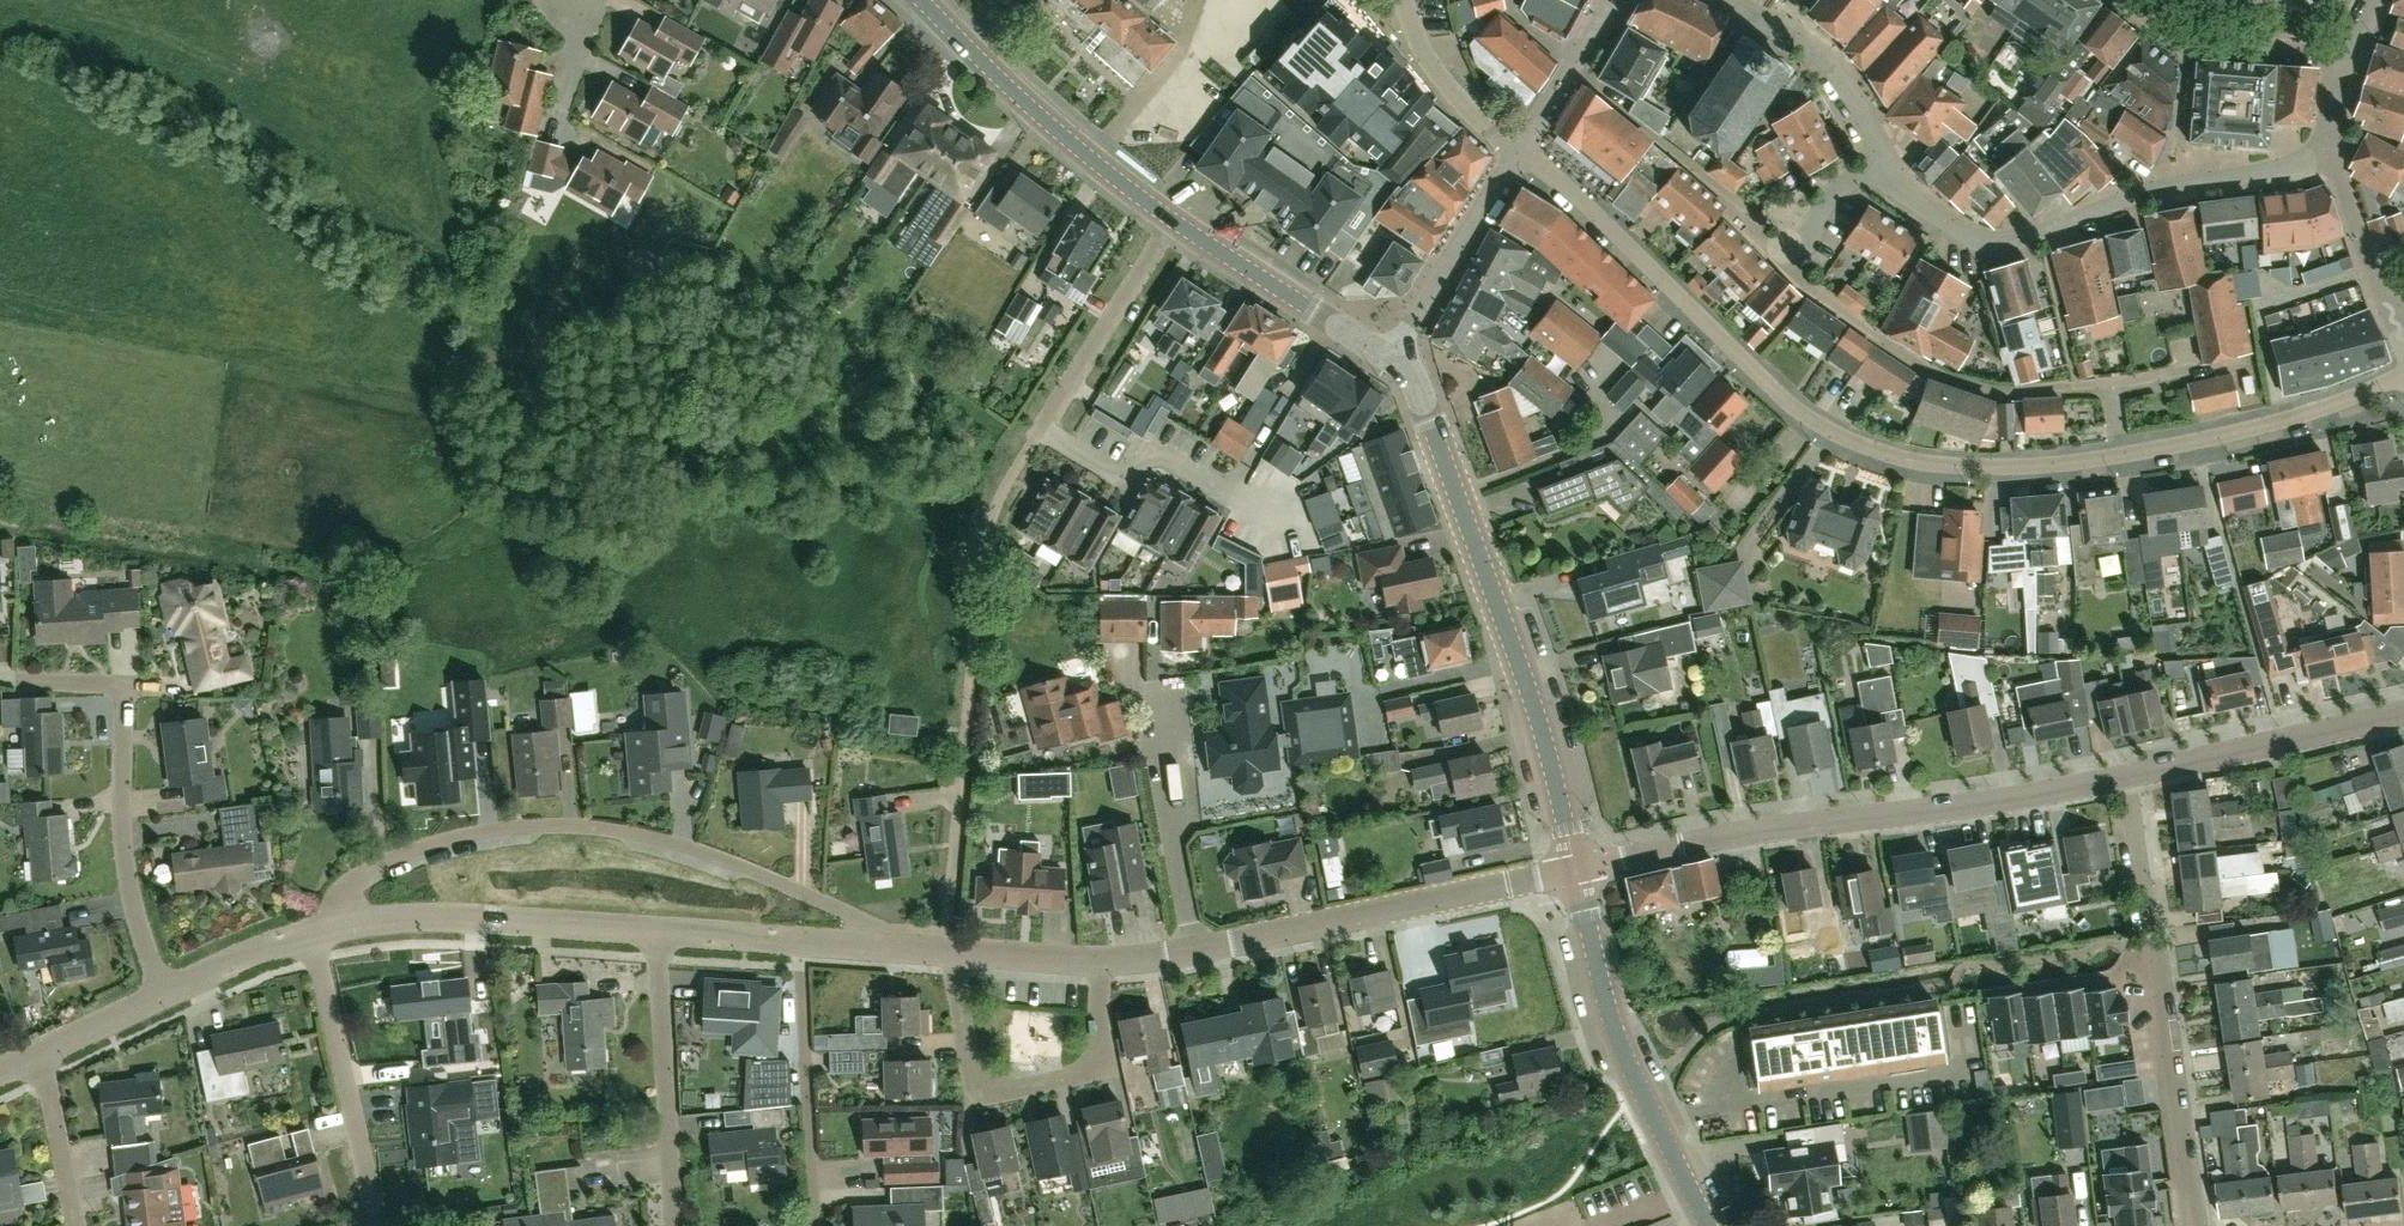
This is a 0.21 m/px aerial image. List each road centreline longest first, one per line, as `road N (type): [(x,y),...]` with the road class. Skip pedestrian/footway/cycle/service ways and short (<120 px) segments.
road 1 (residential): [(1542,167),(1776,391),(1852,443),(1973,467),(2121,456)]
road 2 (residential): [(1331,322),(1242,475),(1228,485),(1214,487),(1156,456),(1125,475),(1113,473),(1042,430),(1172,220)]
road 3 (residential): [(889,945),(834,907),(683,845),(561,826),(500,830),(389,860),(340,892),(311,936)]
road 4 (residential): [(1575,870),(1746,835),(2128,777)]
road 5 (secondary): [(1575,870),(1519,661),(1423,402),(1392,357)]
road 6 (residential): [(2113,387),(1998,393),(1942,377),(1835,311),(1787,267),(1845,195),(1885,164)]
road 7 (residential): [(2195,1225),(2128,777)]
road 8 (residential): [(1195,948),(1575,870)]
road 9 (secondary): [(1708,1225),(1640,1094),(1611,1017),(1575,870)]
road 10 (residential): [(950,951),(976,1073),(1009,1090),(1091,1065),(1099,1050),(1101,961)]
road 11 (residential): [(311,936),(430,917),(659,934)]
road 12 (secondary): [(1172,220),(1081,151),(923,0)]
road 13 (residential): [(1885,164),(1928,214),(1979,246),(2042,238),(2164,195)]
road 14 (residential): [(165,995),(127,874),(126,685)]
road 15 (residential): [(375,1225),(311,936)]
road 16 (residential): [(2121,456),(2264,427),(2403,375)]
road 17 (residential): [(677,1225),(659,934)]
road 18 (residential): [(813,1225),(799,941)]
road 19 (residential): [(2128,777),(2403,713)]
road 20 (residential): [(1195,948),(1176,851),(1162,683)]
road 21 (residential): [(1715,0),(1824,61),(1885,164)]
road 22 (residential): [(1392,357),(1519,154)]
road 23 (secondary): [(1331,322),(1172,220)]
road 24 (residential): [(77,1225),(42,1052)]
road 25 (residential): [(2164,195),(2326,156)]
road 26 (residential): [(2348,59),(2188,45)]
road 27 (residential): [(165,995),(311,936)]
road 28 (residential): [(2188,45),(2185,105),(2164,195)]
road 29 (residential): [(1101,961),(950,951)]
road 30 (residential): [(659,934),(799,941)]
road 31 (residential): [(42,1052),(165,995)]
road 32 (residential): [(2326,156),(2371,270)]

